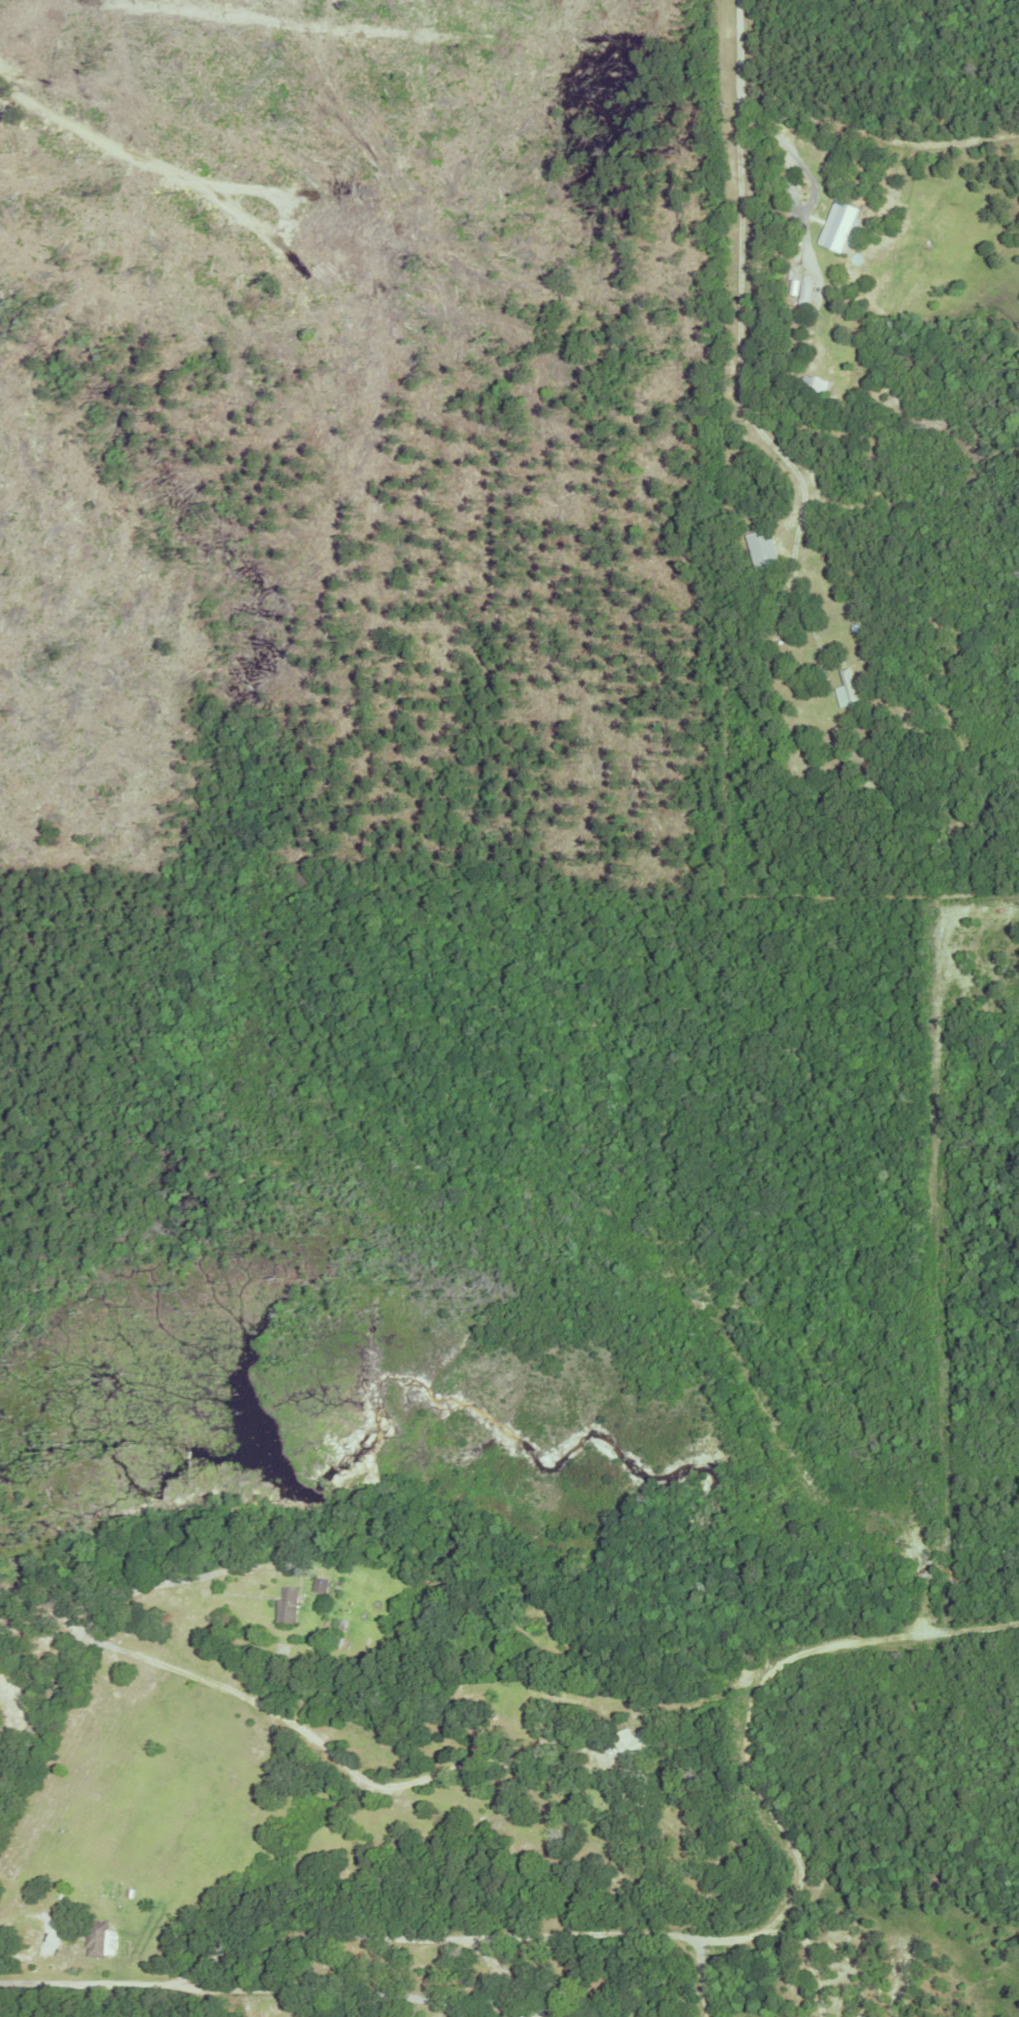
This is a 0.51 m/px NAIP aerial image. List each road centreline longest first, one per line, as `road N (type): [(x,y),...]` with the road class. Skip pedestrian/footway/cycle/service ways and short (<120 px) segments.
road 1 (residential): [(0,1791),(88,1640)]

